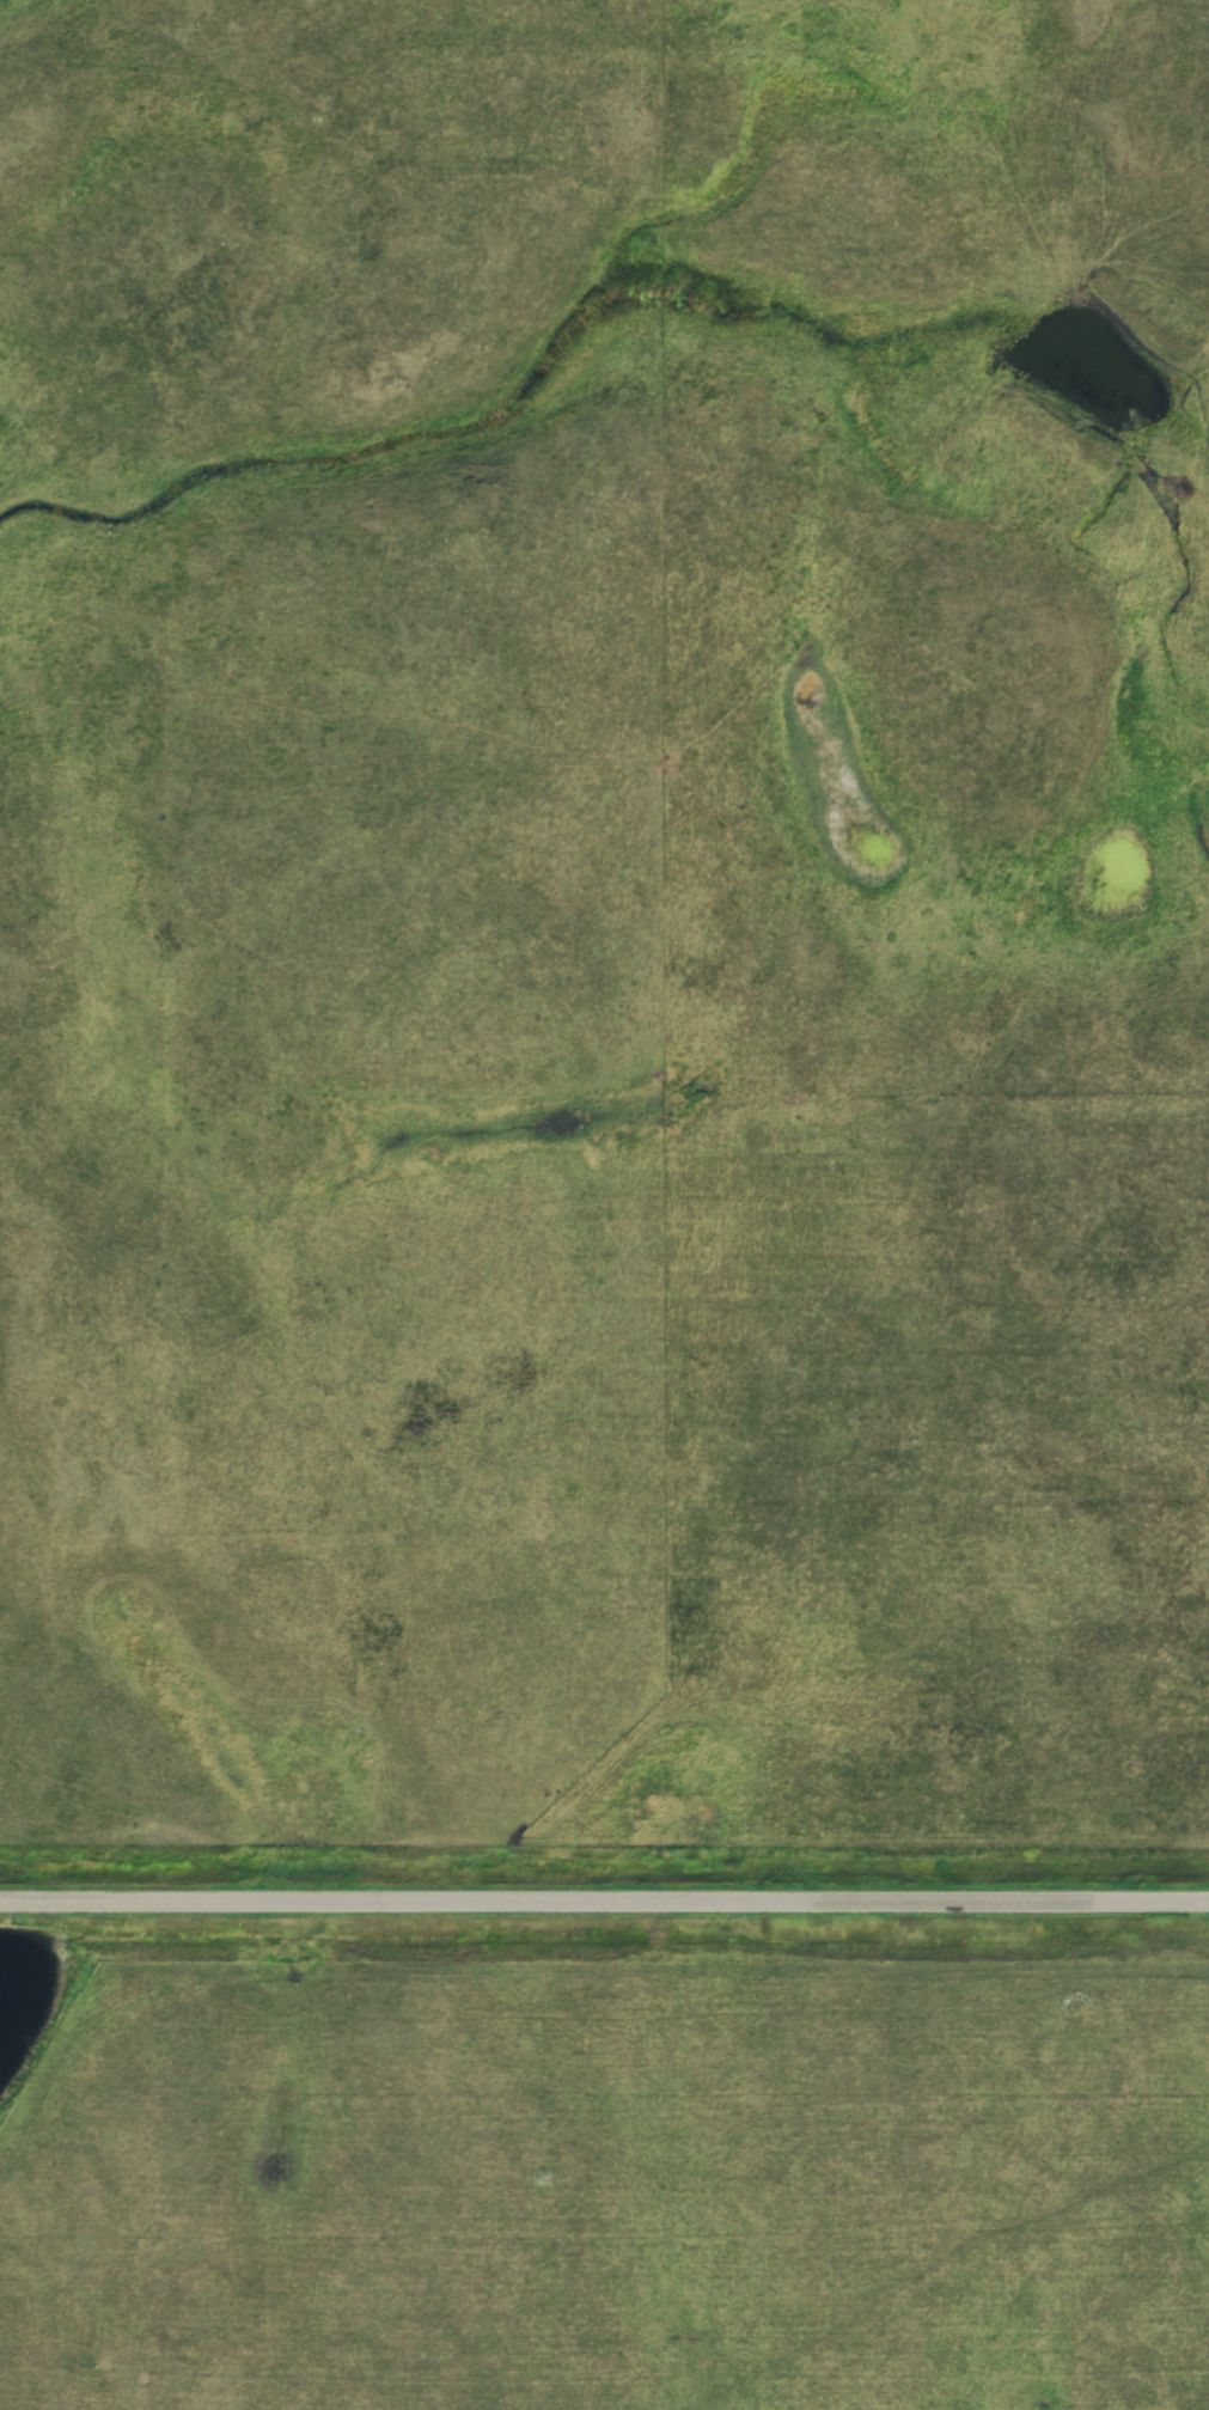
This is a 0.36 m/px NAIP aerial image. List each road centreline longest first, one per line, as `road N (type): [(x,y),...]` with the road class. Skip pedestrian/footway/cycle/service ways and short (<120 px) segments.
road 1 (tertiary): [(1208,1898),(0,1895)]

